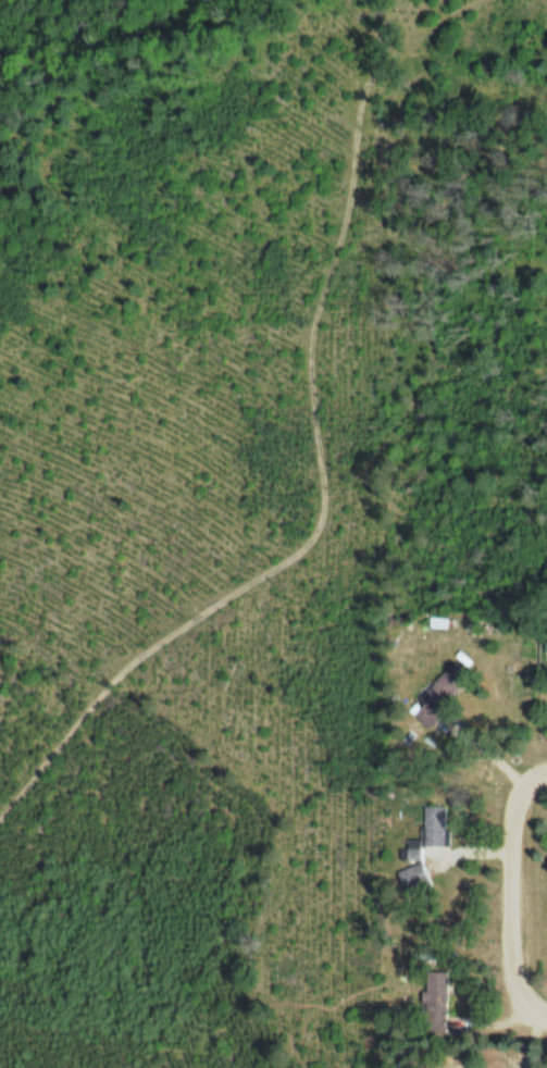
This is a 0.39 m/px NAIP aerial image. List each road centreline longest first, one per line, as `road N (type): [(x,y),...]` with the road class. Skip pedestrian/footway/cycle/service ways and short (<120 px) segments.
road 1 (residential): [(546,1019),(523,1003),(513,963),(512,847),(529,794),(546,783)]

